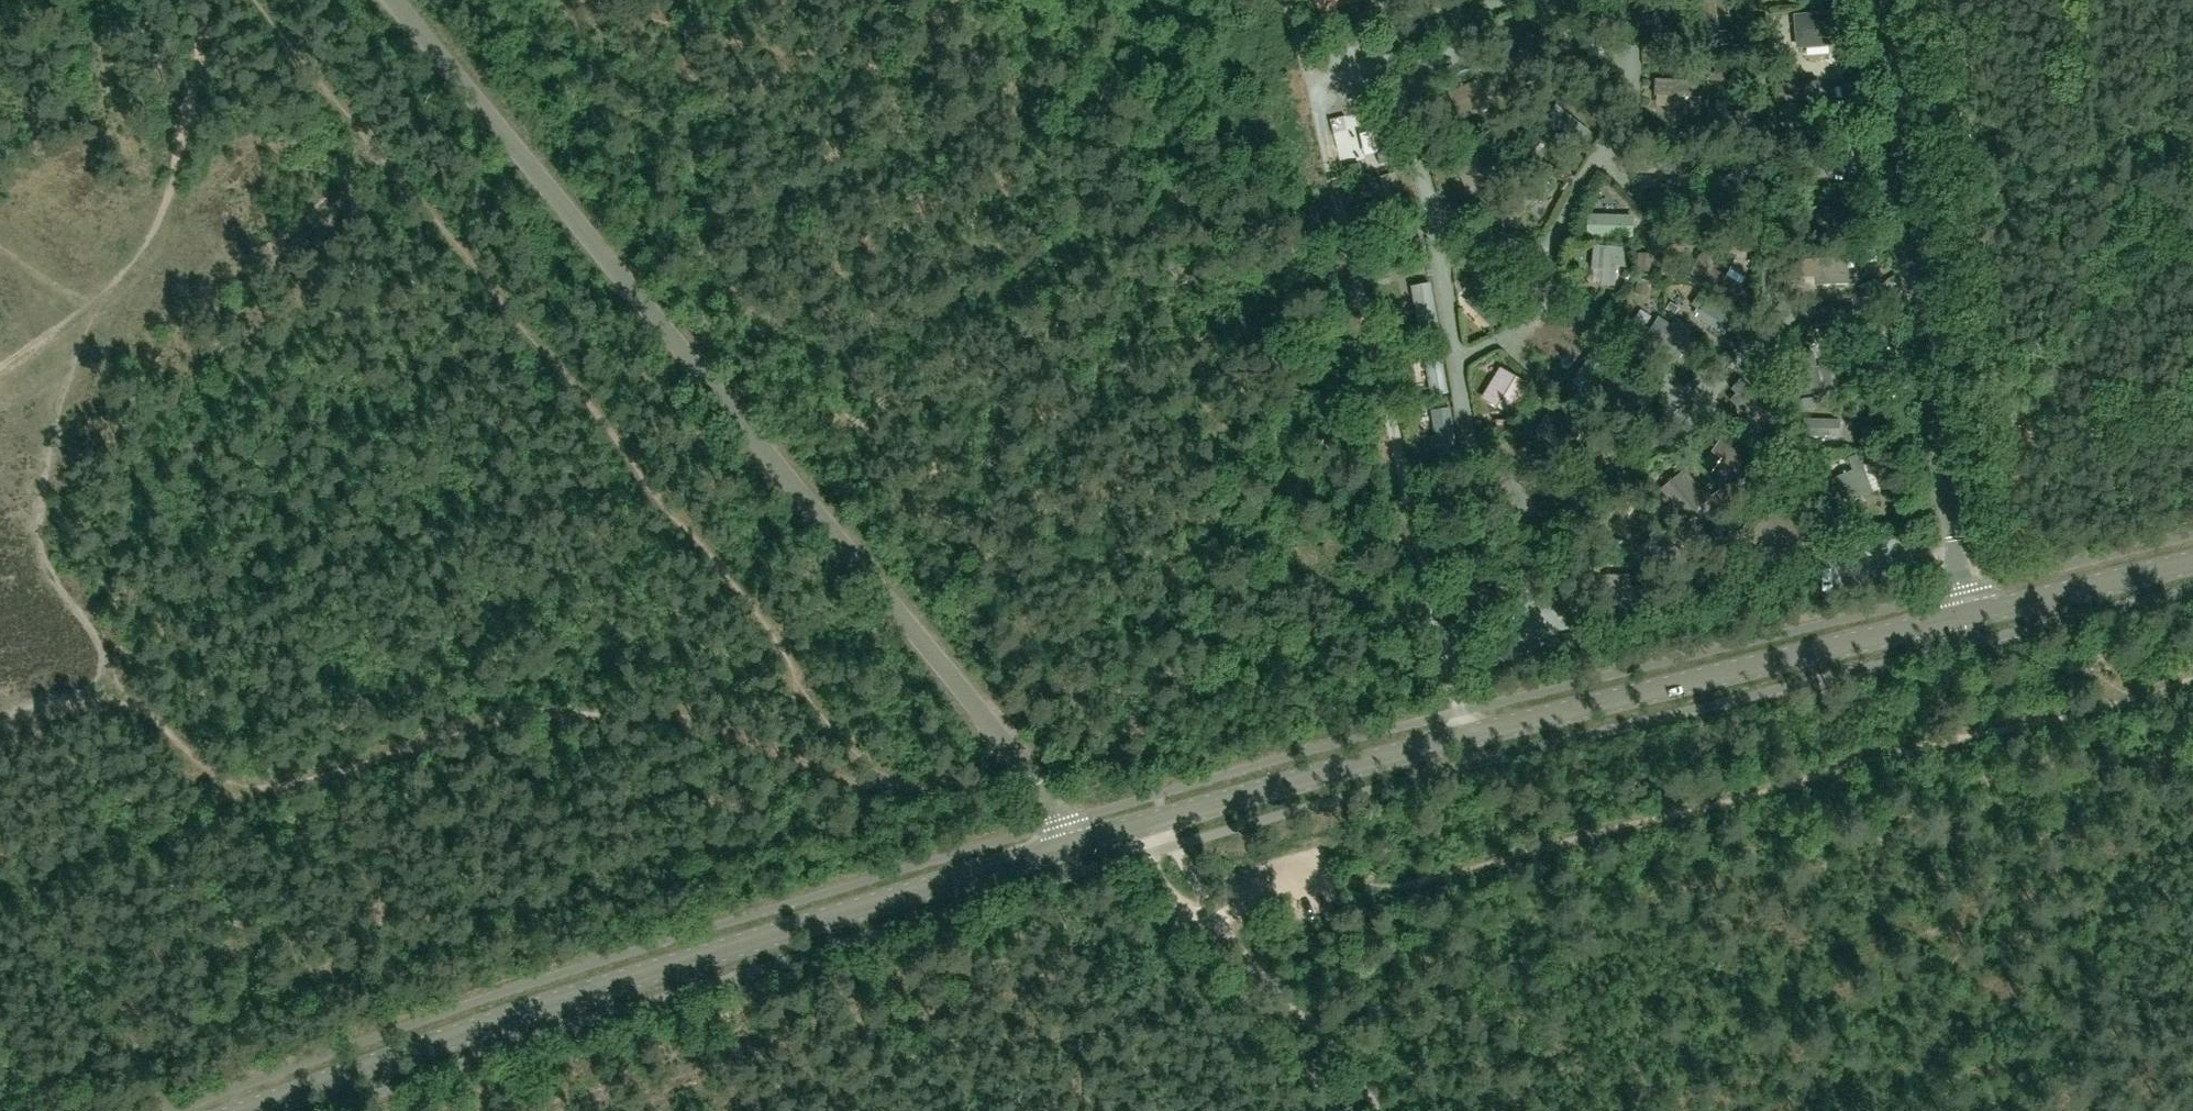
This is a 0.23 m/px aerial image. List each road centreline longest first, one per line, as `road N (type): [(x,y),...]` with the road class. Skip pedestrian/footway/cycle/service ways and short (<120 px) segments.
road 1 (unclassified): [(1070,844),(1052,802),(395,0)]
road 2 (tertiary): [(1070,844),(1962,615)]
road 3 (track): [(264,0),(742,590),(808,695)]
road 4 (track): [(808,695),(744,735),(672,716),(493,718),(385,762),(237,789),(218,784),(169,725),(130,702),(45,702),(0,721)]
road 5 (tertiary): [(246,1110),(541,1005),(1070,844)]
road 6 (track): [(2192,683),(1359,889)]
road 7 (track): [(1462,710),(1433,621),(1305,47),(1287,0)]
road 8 (unclassified): [(1962,615),(1891,0)]
road 9 (track): [(84,310),(148,255),(162,231),(210,0)]
road 10 (track): [(1140,855),(1214,960),(1343,1110)]
road 11 (track): [(808,695),(880,781),(946,786),(1016,760)]
road 12 (tertiary): [(1962,615),(2192,561)]
road 13 (track): [(880,781),(836,779),(744,735)]
road 14 (track): [(1221,925),(1359,889)]

